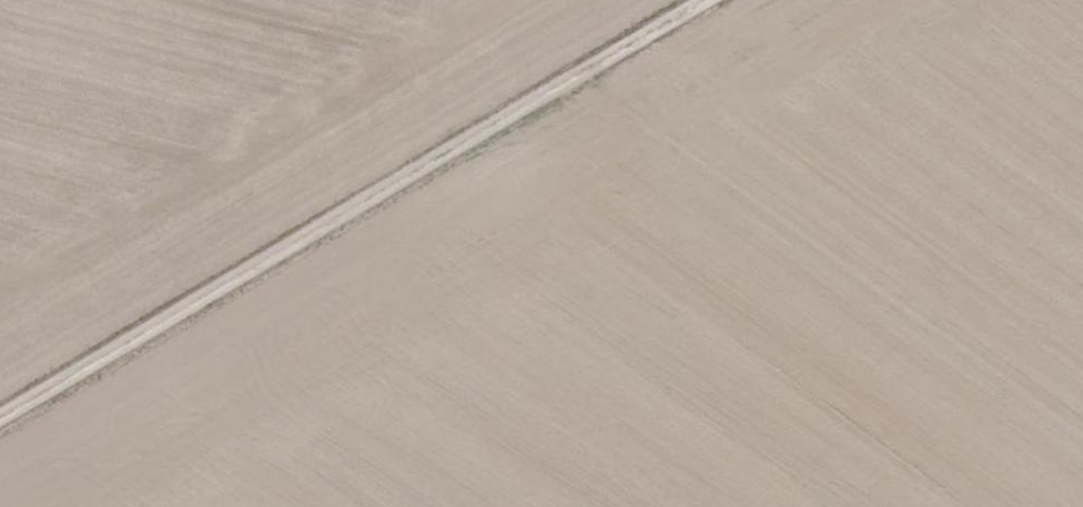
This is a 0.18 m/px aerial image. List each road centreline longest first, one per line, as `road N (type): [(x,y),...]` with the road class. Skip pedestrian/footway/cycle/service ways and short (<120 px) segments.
road 1 (track): [(687,0),(0,409)]

